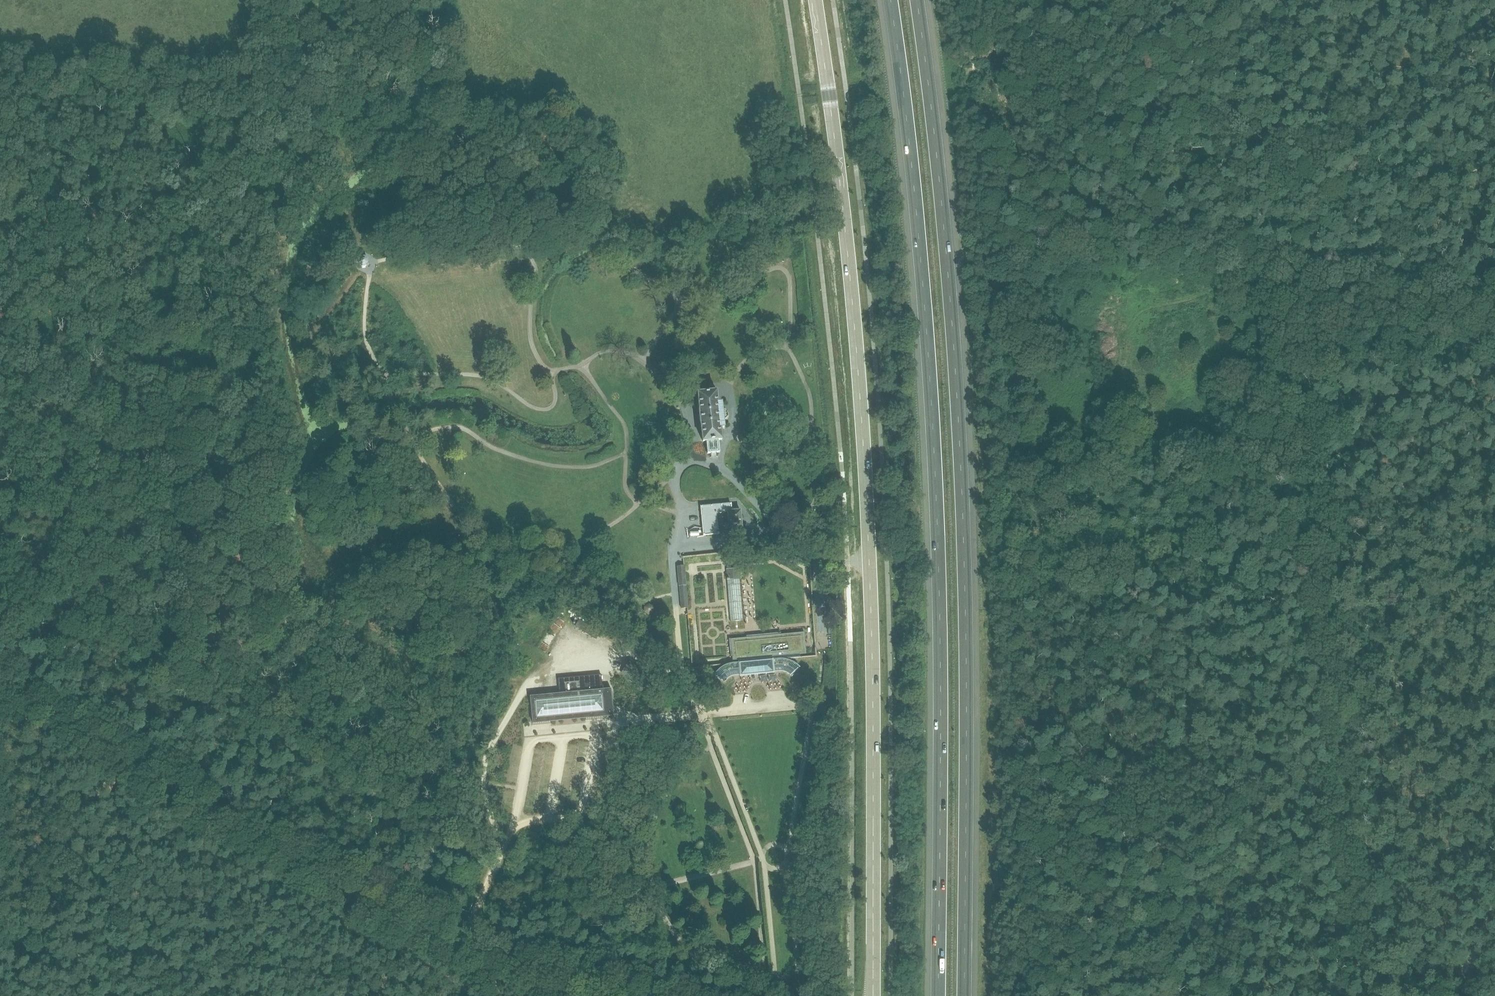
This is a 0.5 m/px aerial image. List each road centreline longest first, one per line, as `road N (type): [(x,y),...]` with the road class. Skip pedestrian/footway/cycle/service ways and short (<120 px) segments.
road 1 (primary): [(871,995),(864,453),(815,0)]
road 2 (motorway): [(891,0),(926,309),(938,524),(938,995)]
road 3 (motorway): [(965,995),(957,393),(917,0)]
road 4 (unclassified): [(0,688),(411,927),(619,995)]

